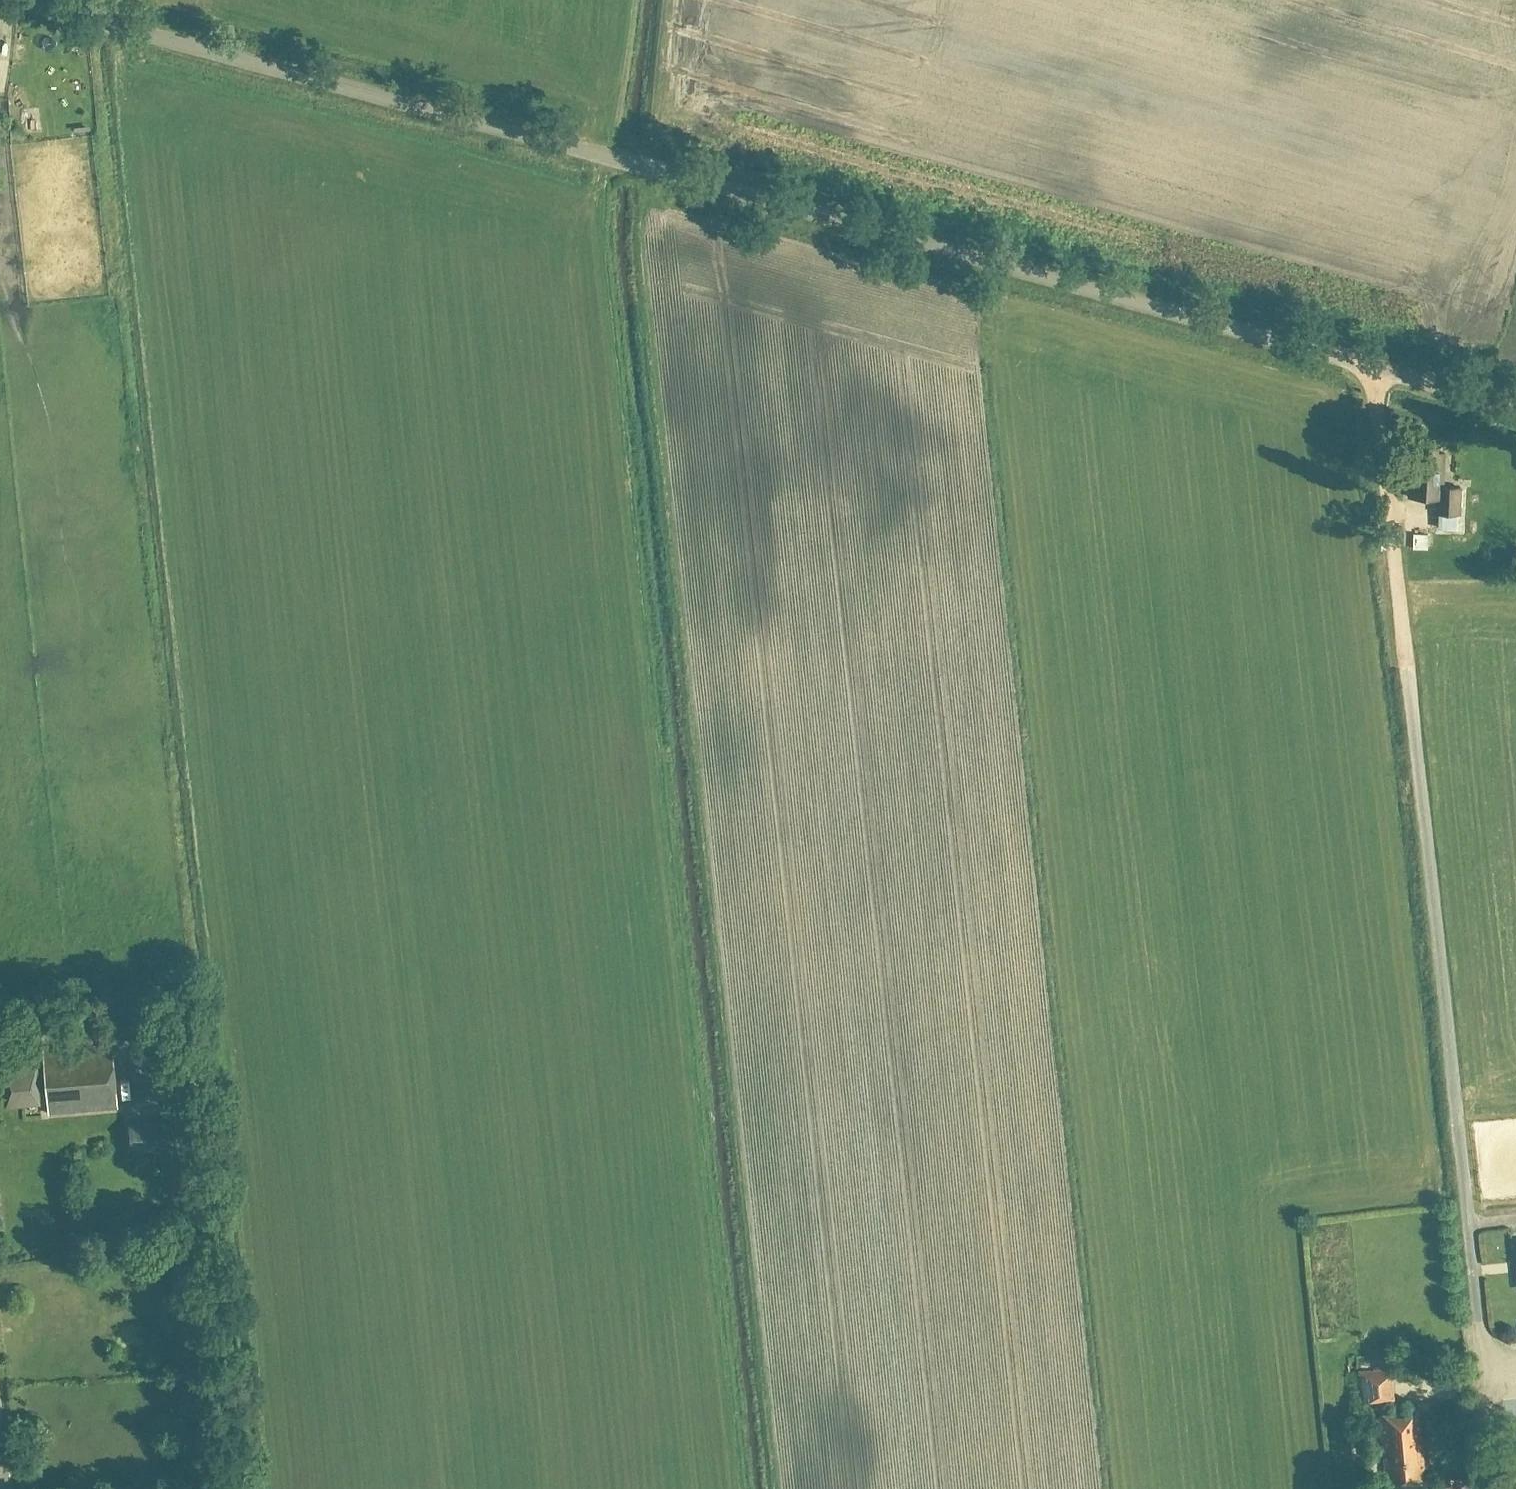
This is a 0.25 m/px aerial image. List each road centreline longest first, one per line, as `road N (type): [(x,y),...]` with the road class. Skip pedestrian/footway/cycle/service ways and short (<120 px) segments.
road 1 (unclassified): [(1515,403),(20,0)]

